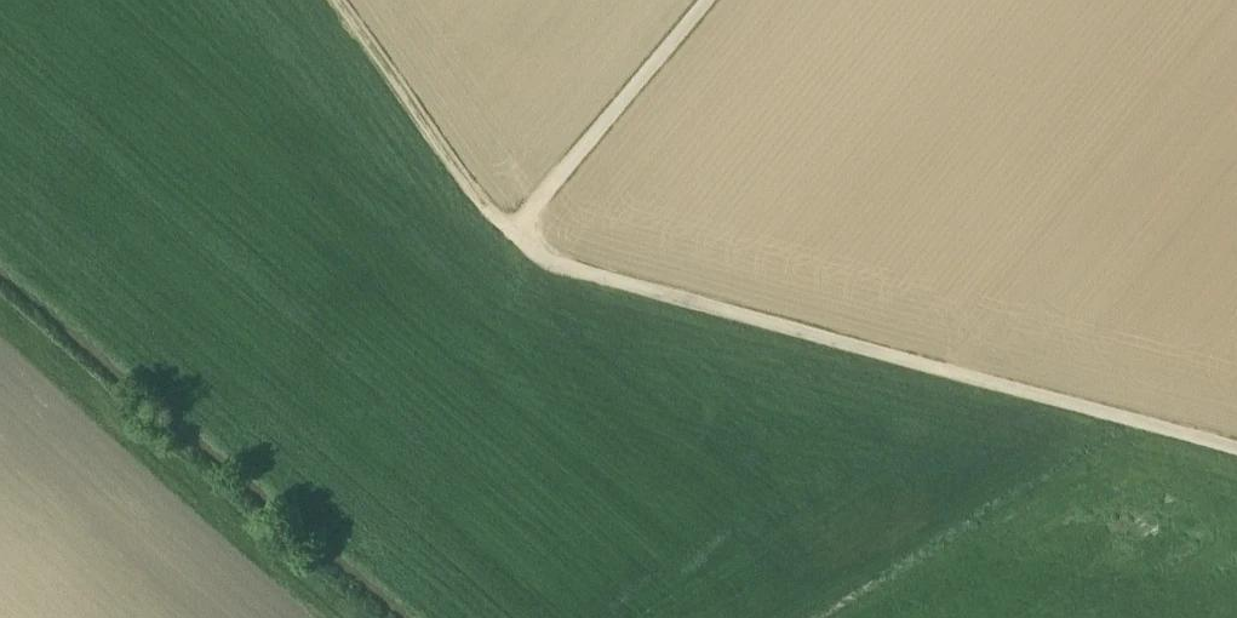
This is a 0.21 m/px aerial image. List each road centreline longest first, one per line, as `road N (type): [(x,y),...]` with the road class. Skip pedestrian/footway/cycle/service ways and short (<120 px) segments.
road 1 (track): [(1236,462),(572,278),(518,247),(724,0)]
road 2 (track): [(518,247),(491,223),(337,0)]

